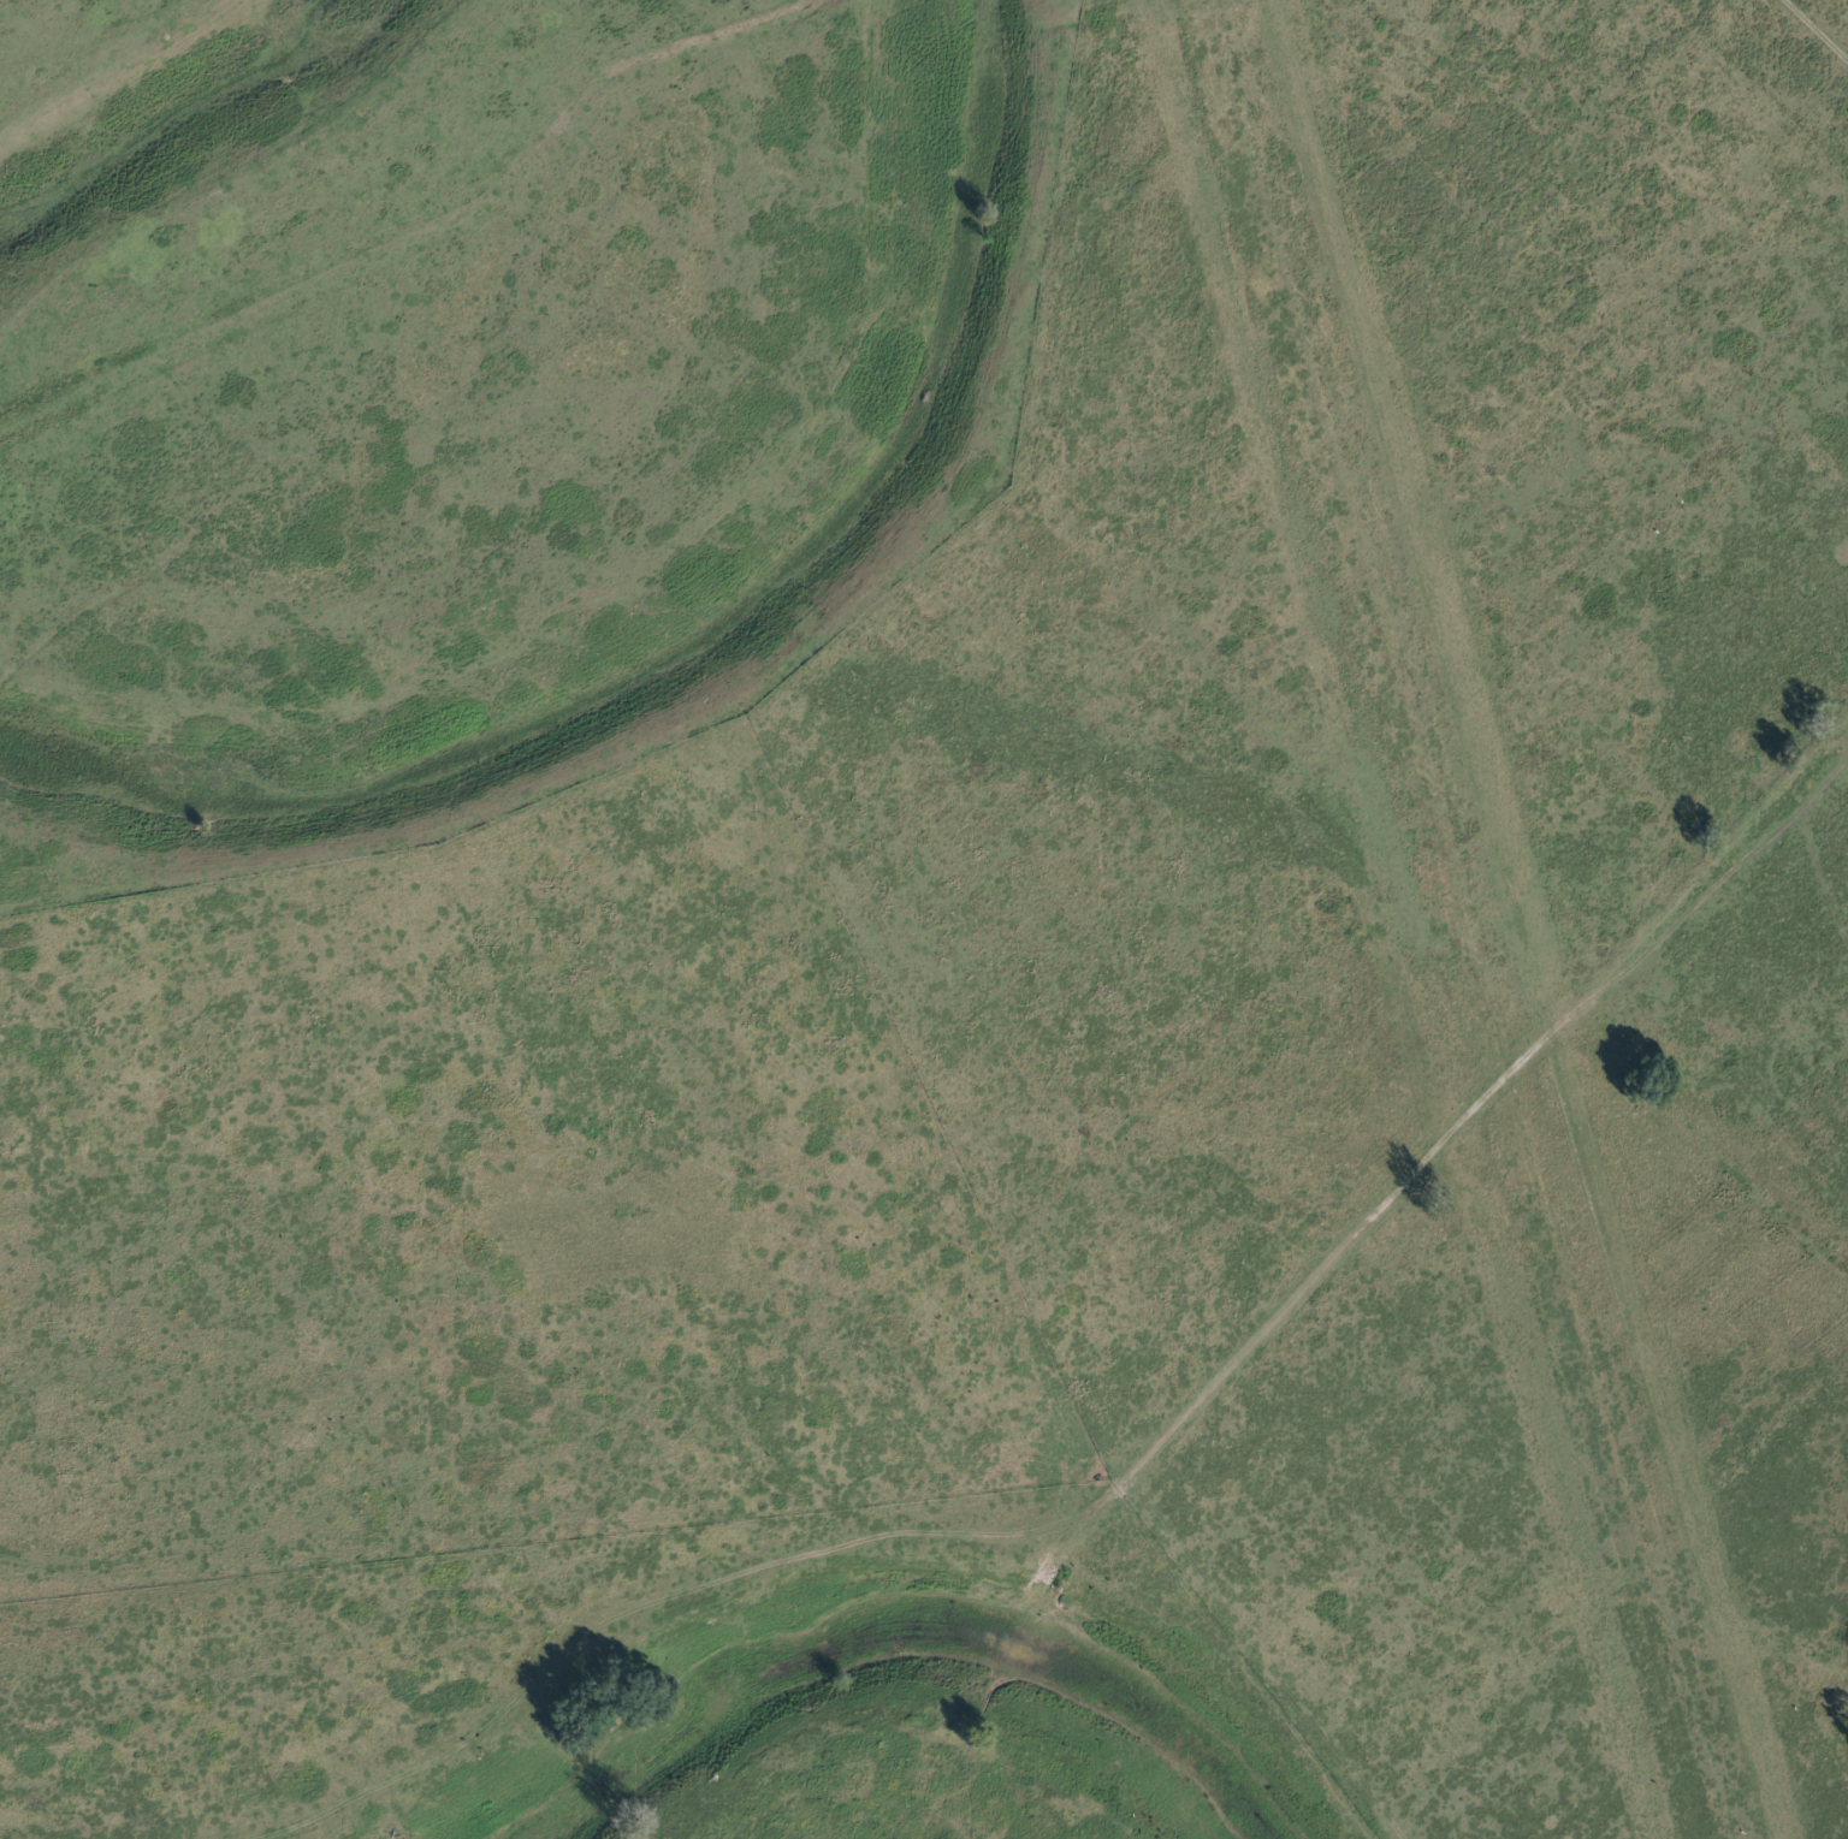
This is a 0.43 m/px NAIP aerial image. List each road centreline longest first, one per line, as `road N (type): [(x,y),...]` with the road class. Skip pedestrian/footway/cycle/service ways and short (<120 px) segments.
road 1 (track): [(1847,731),(1424,1153),(1066,1531),(1023,1541),(896,1537),(792,1556),(685,1597),(359,1798),(266,1838)]

